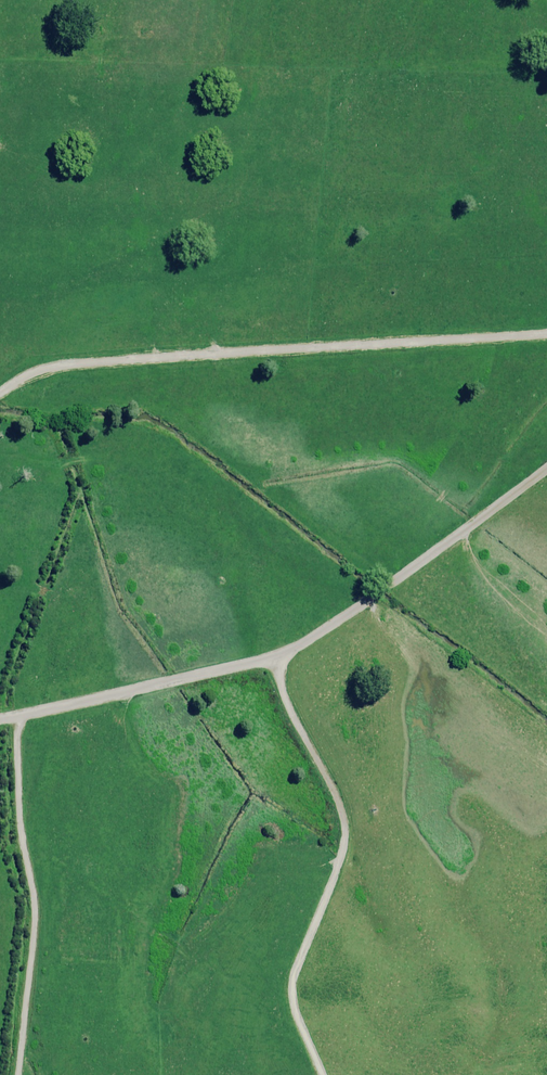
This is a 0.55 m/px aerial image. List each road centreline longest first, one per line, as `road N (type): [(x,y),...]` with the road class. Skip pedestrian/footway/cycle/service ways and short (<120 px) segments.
road 1 (track): [(546,467),(275,659),(0,719)]
road 2 (track): [(546,336),(53,366),(0,393)]
road 3 (track): [(274,659),(345,823),(345,842),(293,976),(292,994),(323,1074)]
road 4 (track): [(20,717),(19,810),(35,930),(18,1074)]

